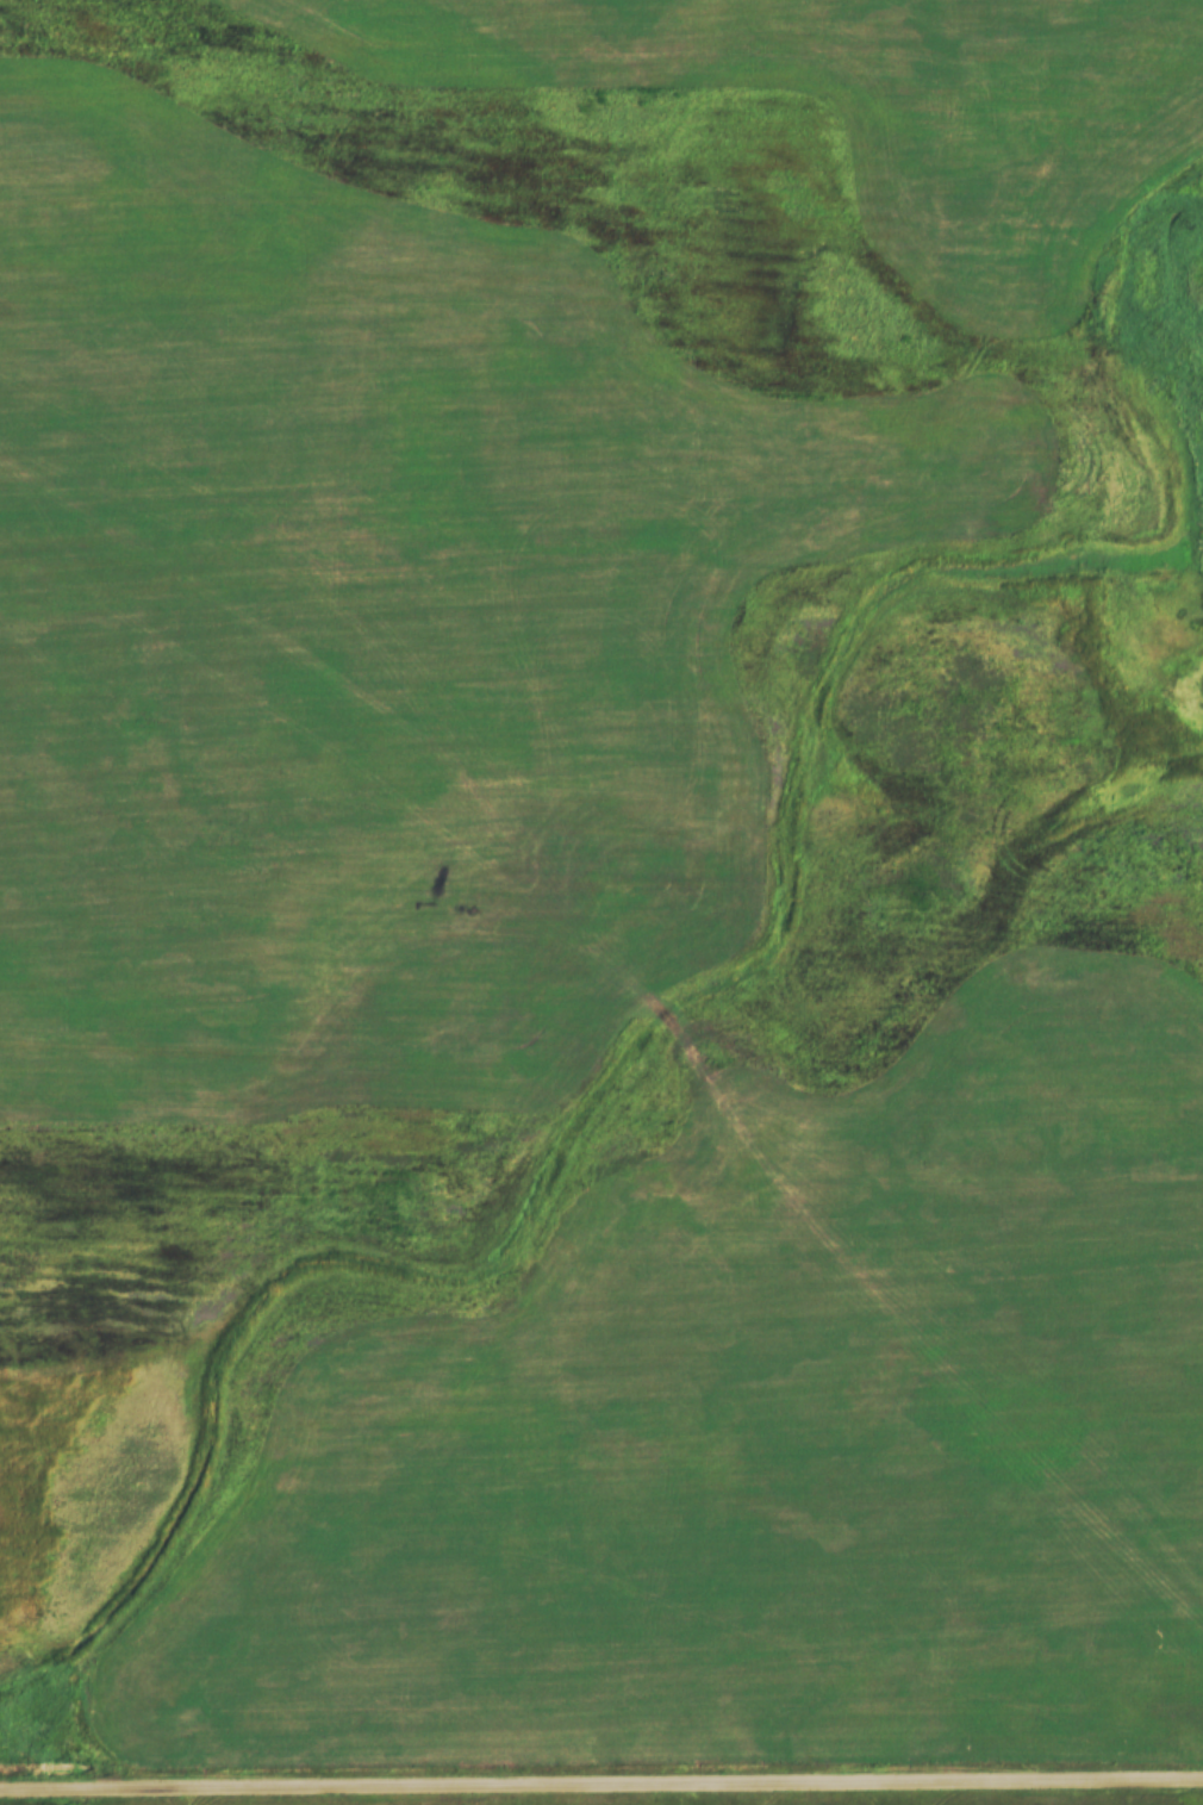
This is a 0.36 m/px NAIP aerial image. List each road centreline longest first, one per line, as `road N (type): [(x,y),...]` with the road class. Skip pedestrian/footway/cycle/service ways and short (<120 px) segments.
road 1 (residential): [(0,1790),(1202,1779)]

